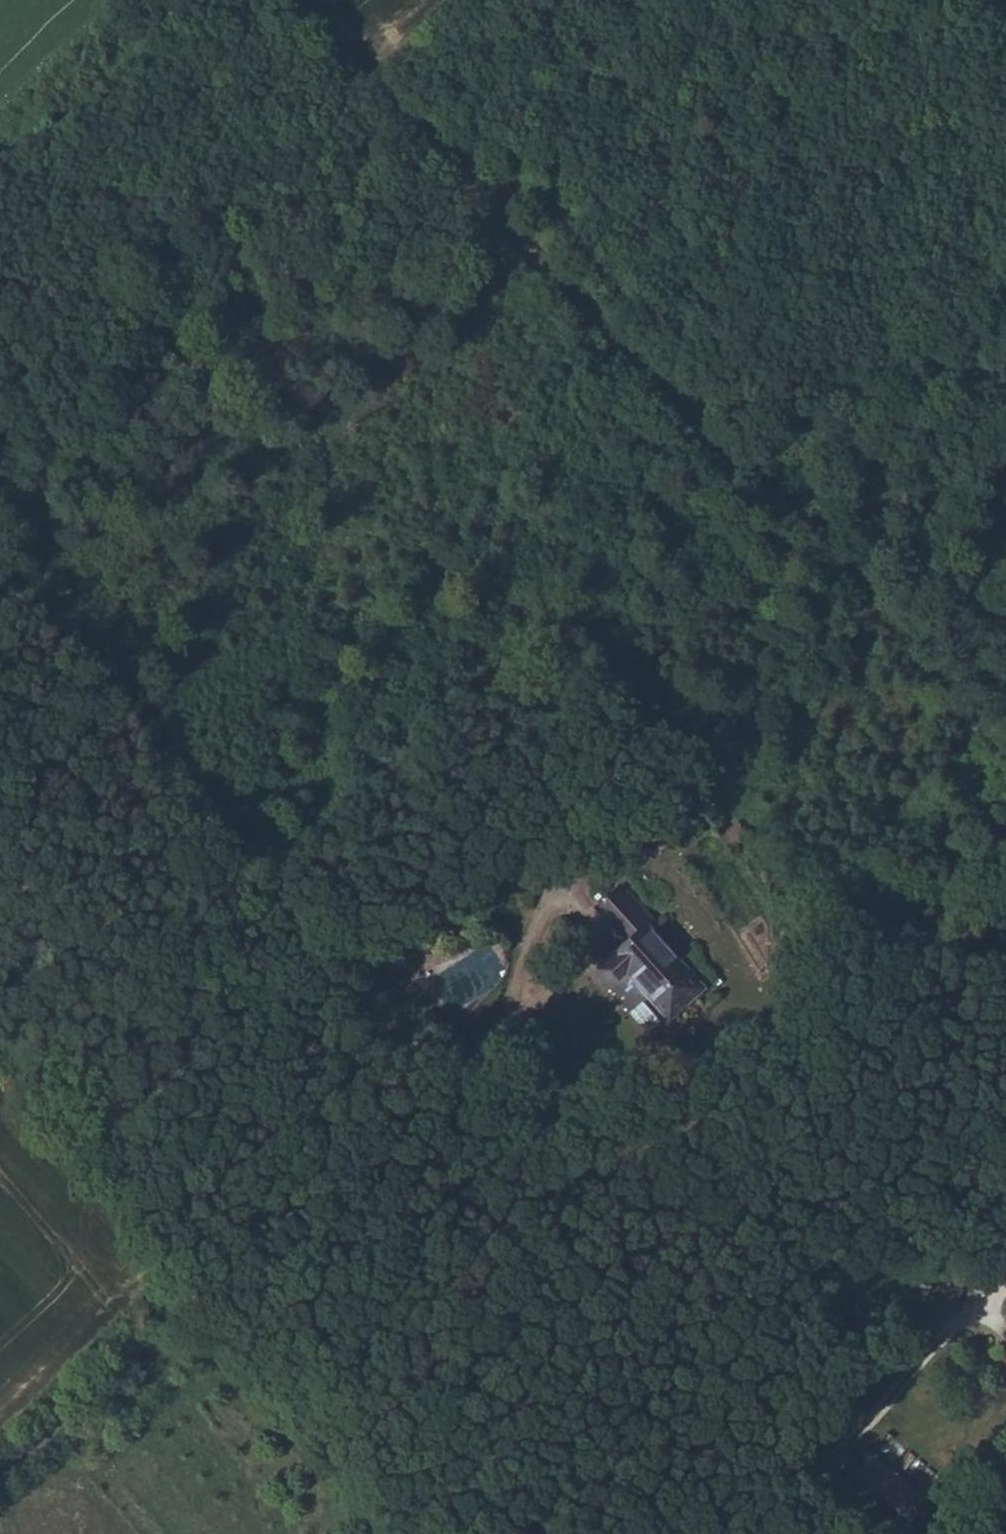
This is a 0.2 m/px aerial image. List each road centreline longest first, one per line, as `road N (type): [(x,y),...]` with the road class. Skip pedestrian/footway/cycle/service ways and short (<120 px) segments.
road 1 (track): [(0,1479),(492,1025)]
road 2 (track): [(747,1533),(865,1430),(951,1321),(1005,1276)]

